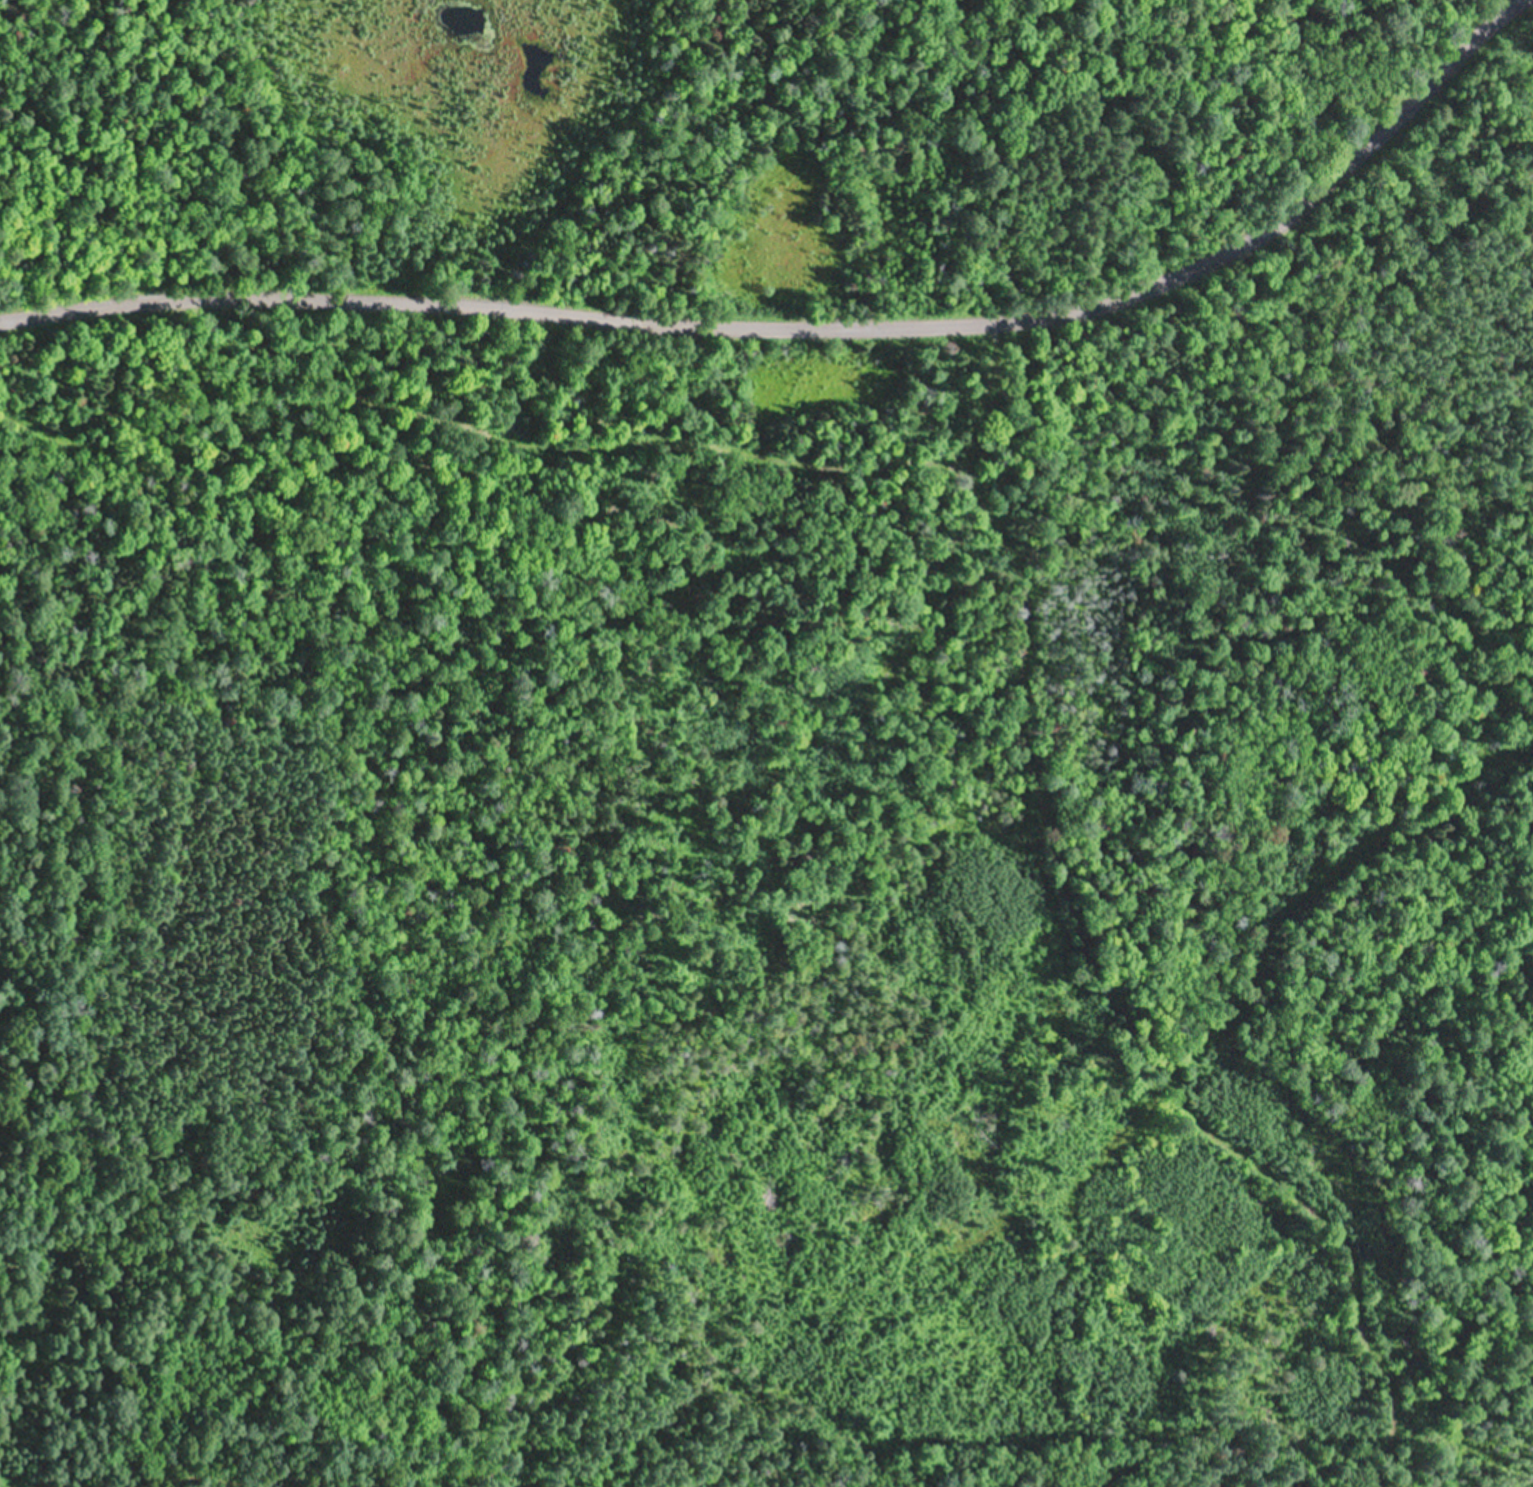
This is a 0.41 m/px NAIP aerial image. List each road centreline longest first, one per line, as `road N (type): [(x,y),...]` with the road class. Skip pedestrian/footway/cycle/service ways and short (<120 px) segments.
road 1 (residential): [(1516,0),(1417,100),(1254,234),(1098,302),(977,321),(880,324),(259,295),(0,318)]

